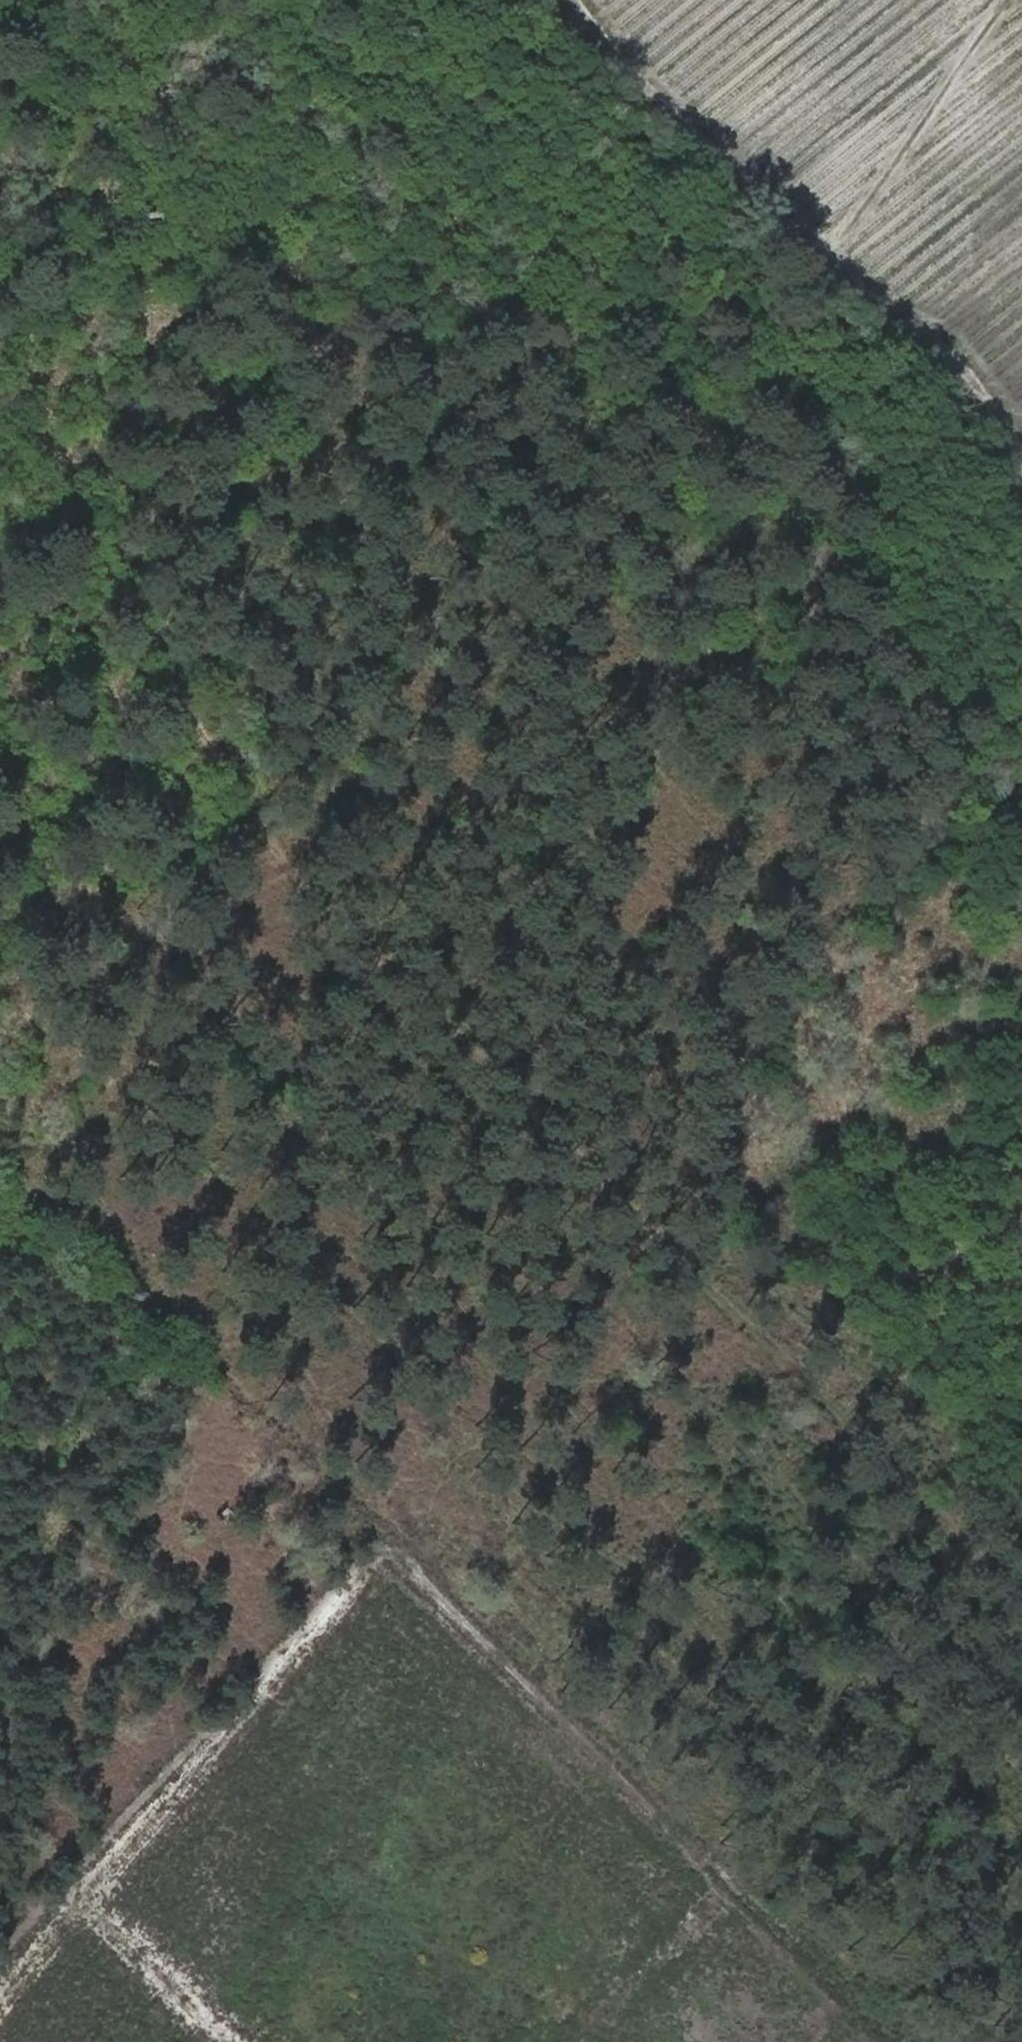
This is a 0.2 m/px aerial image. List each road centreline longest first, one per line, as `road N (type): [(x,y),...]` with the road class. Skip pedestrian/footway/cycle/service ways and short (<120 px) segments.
road 1 (track): [(0,341),(45,402),(170,649),(292,857),(810,1387),(1021,1589)]
road 2 (track): [(1012,0),(831,255),(603,0)]
road 3 (track): [(831,255),(952,342),(1021,439)]

